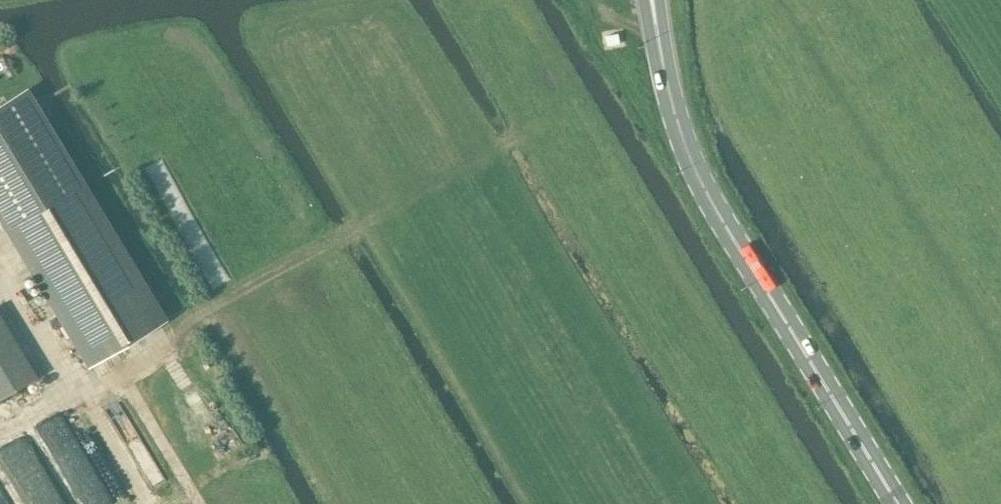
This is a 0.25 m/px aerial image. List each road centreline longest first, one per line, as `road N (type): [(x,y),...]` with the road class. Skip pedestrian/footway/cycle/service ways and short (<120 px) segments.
road 1 (secondary): [(901,503),(714,207),(685,135),(654,0)]
road 2 (track): [(197,503),(132,397)]

